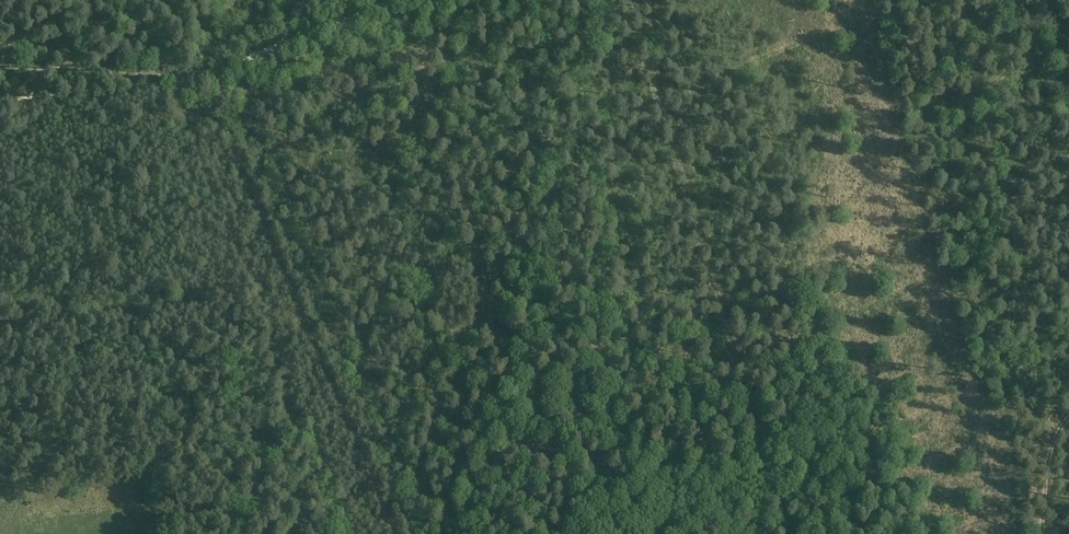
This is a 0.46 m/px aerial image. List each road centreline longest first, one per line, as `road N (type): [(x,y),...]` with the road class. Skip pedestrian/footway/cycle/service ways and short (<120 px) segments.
road 1 (track): [(180,81),(183,104),(220,125),(394,533)]
road 2 (track): [(0,67),(219,72),(404,0)]
road 3 (track): [(1068,401),(1052,436),(1042,533)]

